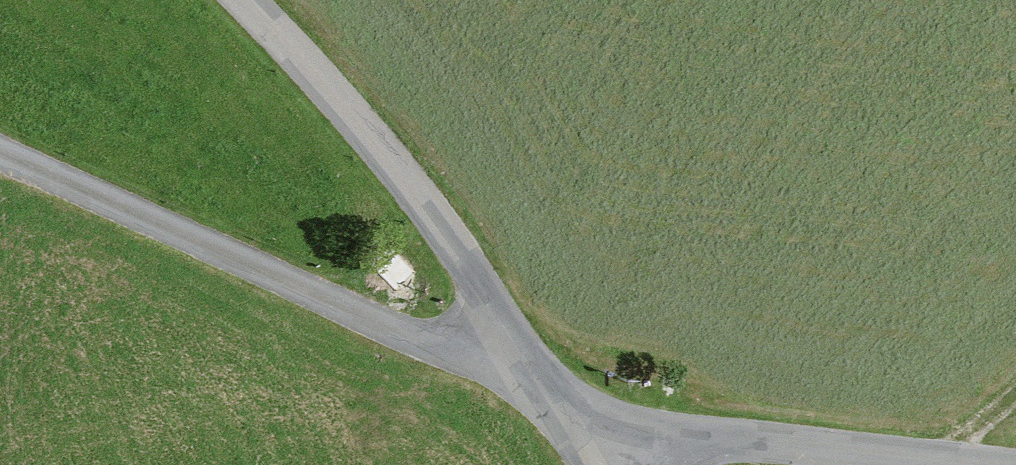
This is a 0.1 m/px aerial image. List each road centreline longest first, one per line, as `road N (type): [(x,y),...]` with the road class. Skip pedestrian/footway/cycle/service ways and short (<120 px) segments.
road 1 (unclassified): [(588,458),(415,190),(245,0)]
road 2 (track): [(0,156),(408,334),(530,370)]
road 3 (unclassified): [(979,464),(741,438),(588,458)]

